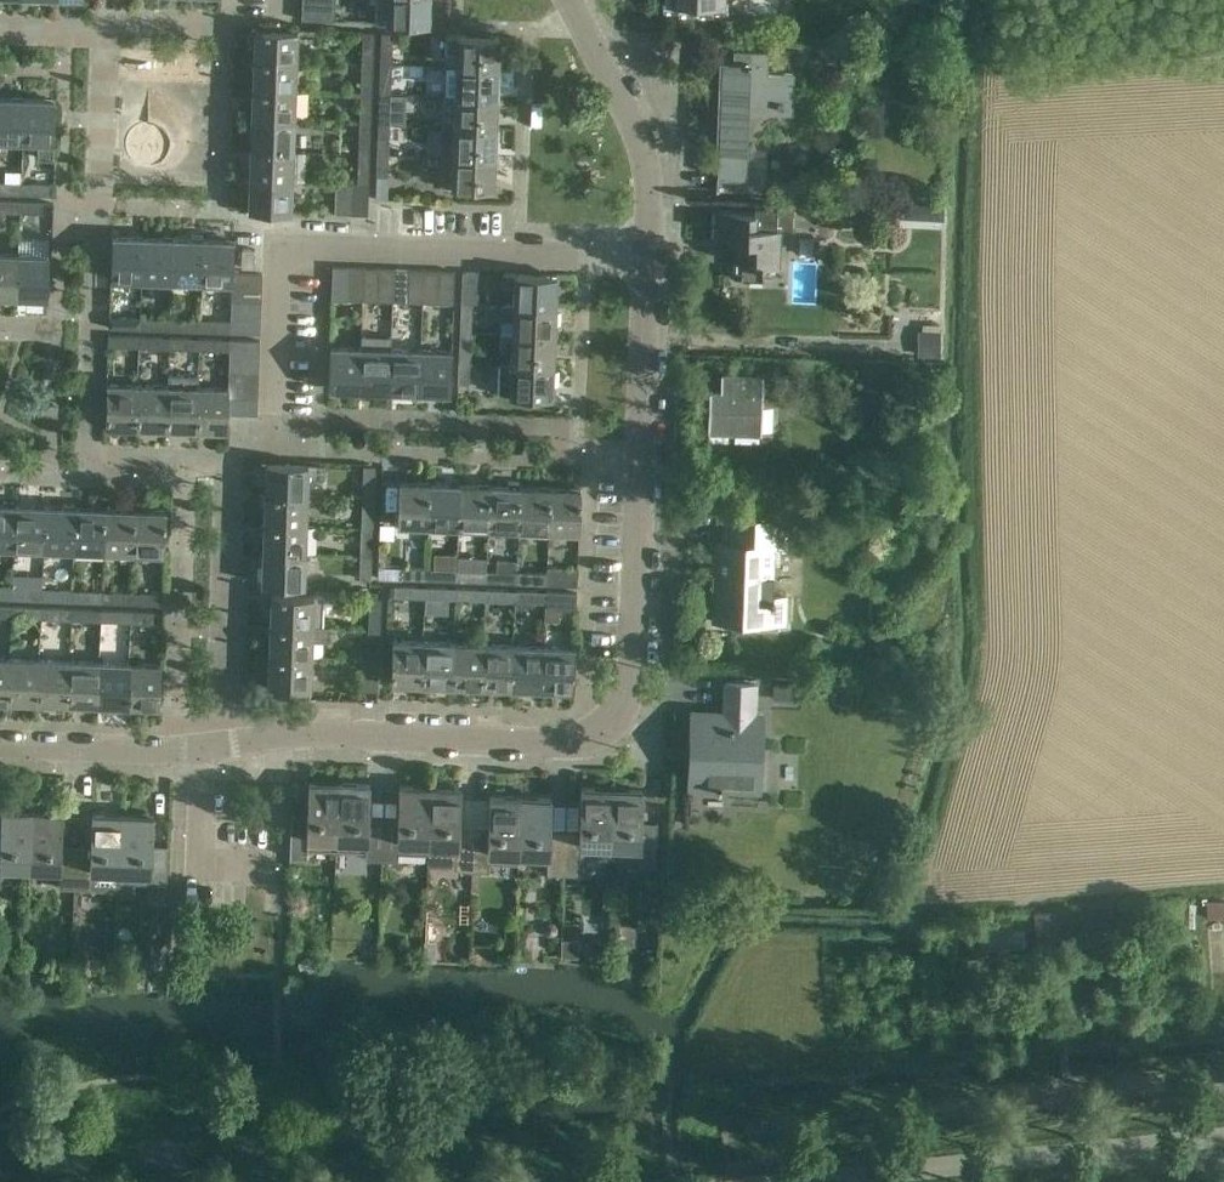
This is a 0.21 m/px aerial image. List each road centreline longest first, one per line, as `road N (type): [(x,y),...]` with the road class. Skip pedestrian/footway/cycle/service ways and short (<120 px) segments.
road 1 (residential): [(648,258),(630,679),(619,719),(585,744),(289,735),(198,749)]
road 2 (residential): [(270,446),(280,240),(648,258)]
road 3 (residential): [(585,0),(650,126),(648,258)]
road 4 (tertiary): [(806,1181),(1072,1154)]
road 5 (residential): [(198,749),(0,744)]
road 6 (residential): [(266,863),(194,862),(198,749)]
road 7 (tertiary): [(1072,1154),(1223,1139)]
road 8 (unclassified): [(1072,1154),(1223,1164)]

